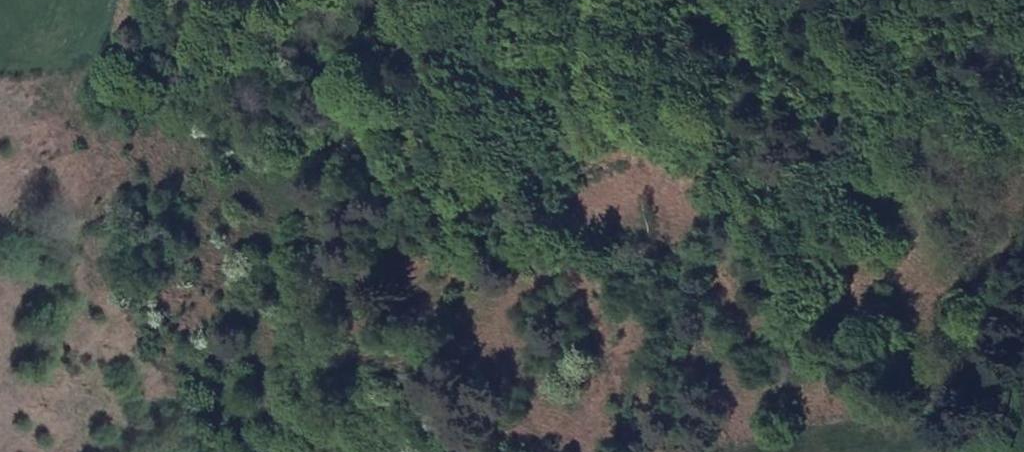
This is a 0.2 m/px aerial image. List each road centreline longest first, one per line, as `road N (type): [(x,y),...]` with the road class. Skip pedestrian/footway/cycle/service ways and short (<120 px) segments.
road 1 (track): [(632,451),(657,317),(772,199),(993,91),(1023,88)]

